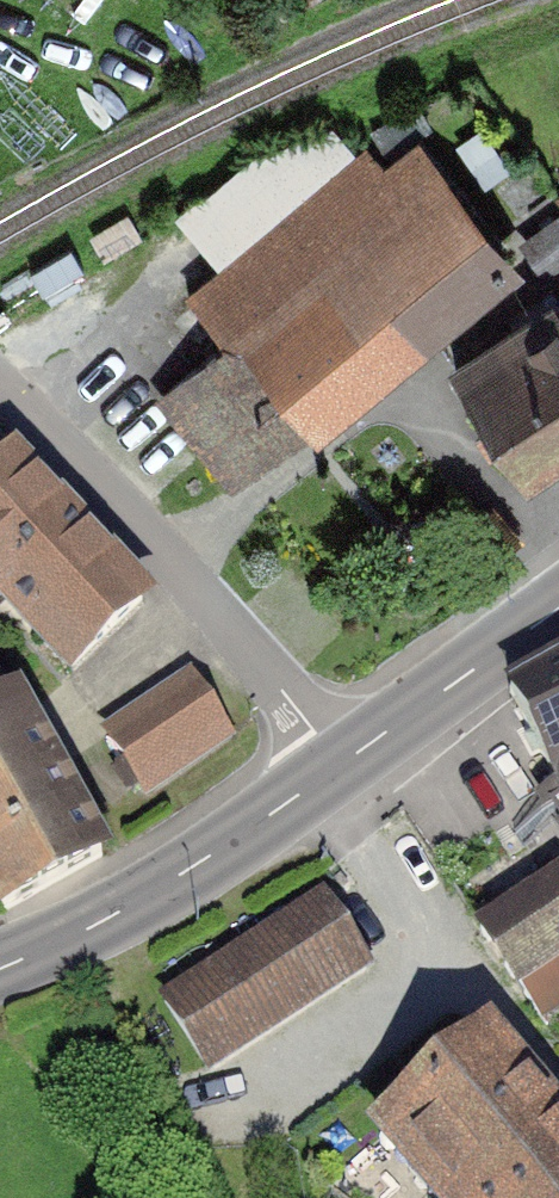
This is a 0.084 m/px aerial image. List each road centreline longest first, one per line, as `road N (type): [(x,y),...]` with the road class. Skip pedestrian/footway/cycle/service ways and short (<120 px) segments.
road 1 (residential): [(344,768),(0,391)]
road 2 (primary): [(0,968),(182,875),(344,768)]
road 3 (primary): [(344,768),(558,609)]

